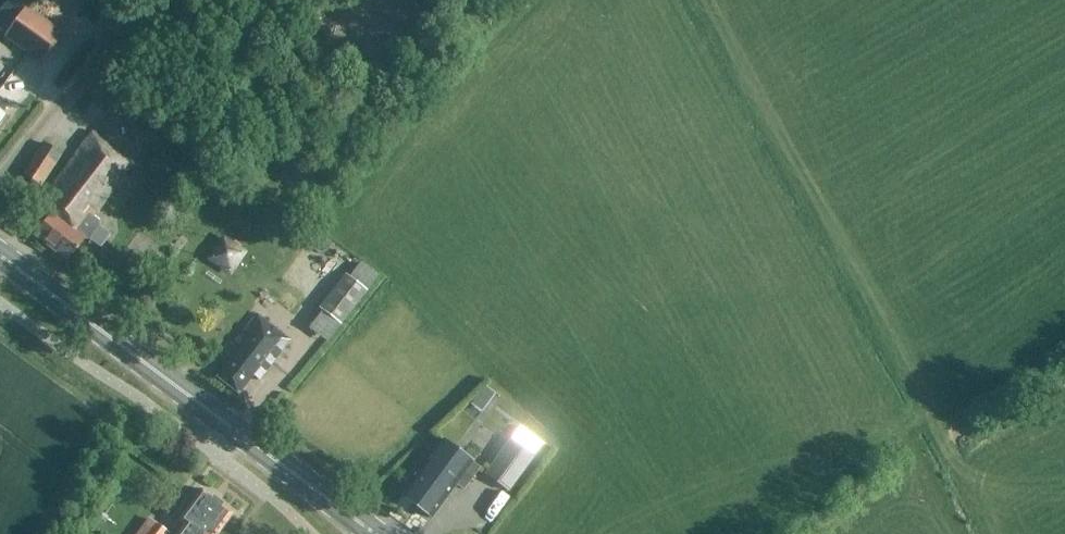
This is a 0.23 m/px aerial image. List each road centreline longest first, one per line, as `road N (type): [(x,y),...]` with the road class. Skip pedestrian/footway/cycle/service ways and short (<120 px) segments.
road 1 (secondary): [(373,533),(0,258)]
road 2 (unclassified): [(0,181),(97,59)]

